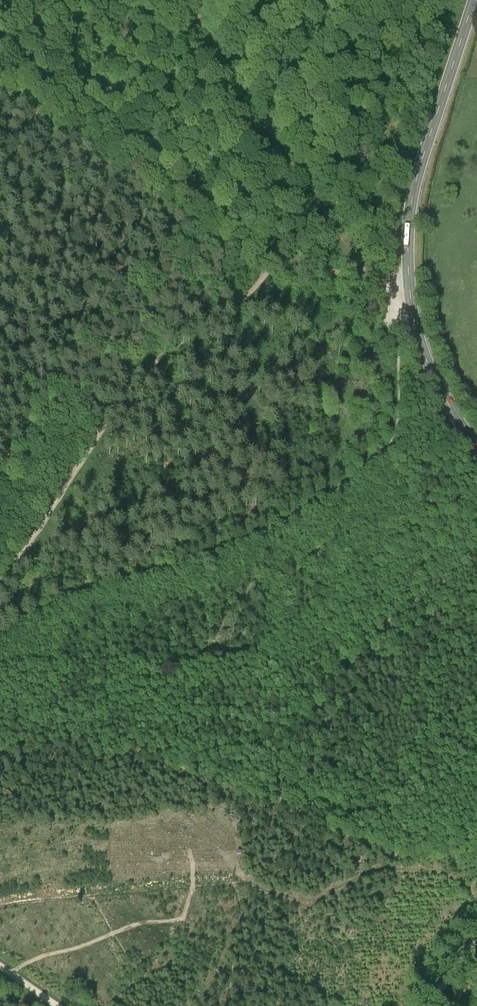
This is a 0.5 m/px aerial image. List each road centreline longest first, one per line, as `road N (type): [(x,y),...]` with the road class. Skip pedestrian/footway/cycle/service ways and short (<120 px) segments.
road 1 (track): [(0,590),(136,380),(249,295),(275,264),(405,277)]
road 2 (track): [(0,635),(77,595),(241,543),(344,483),(394,441),(398,359),(418,340)]
road 3 (secondary): [(476,446),(418,340),(405,277),(412,200),(476,0)]
road 4 (track): [(275,264),(232,251),(0,90)]

